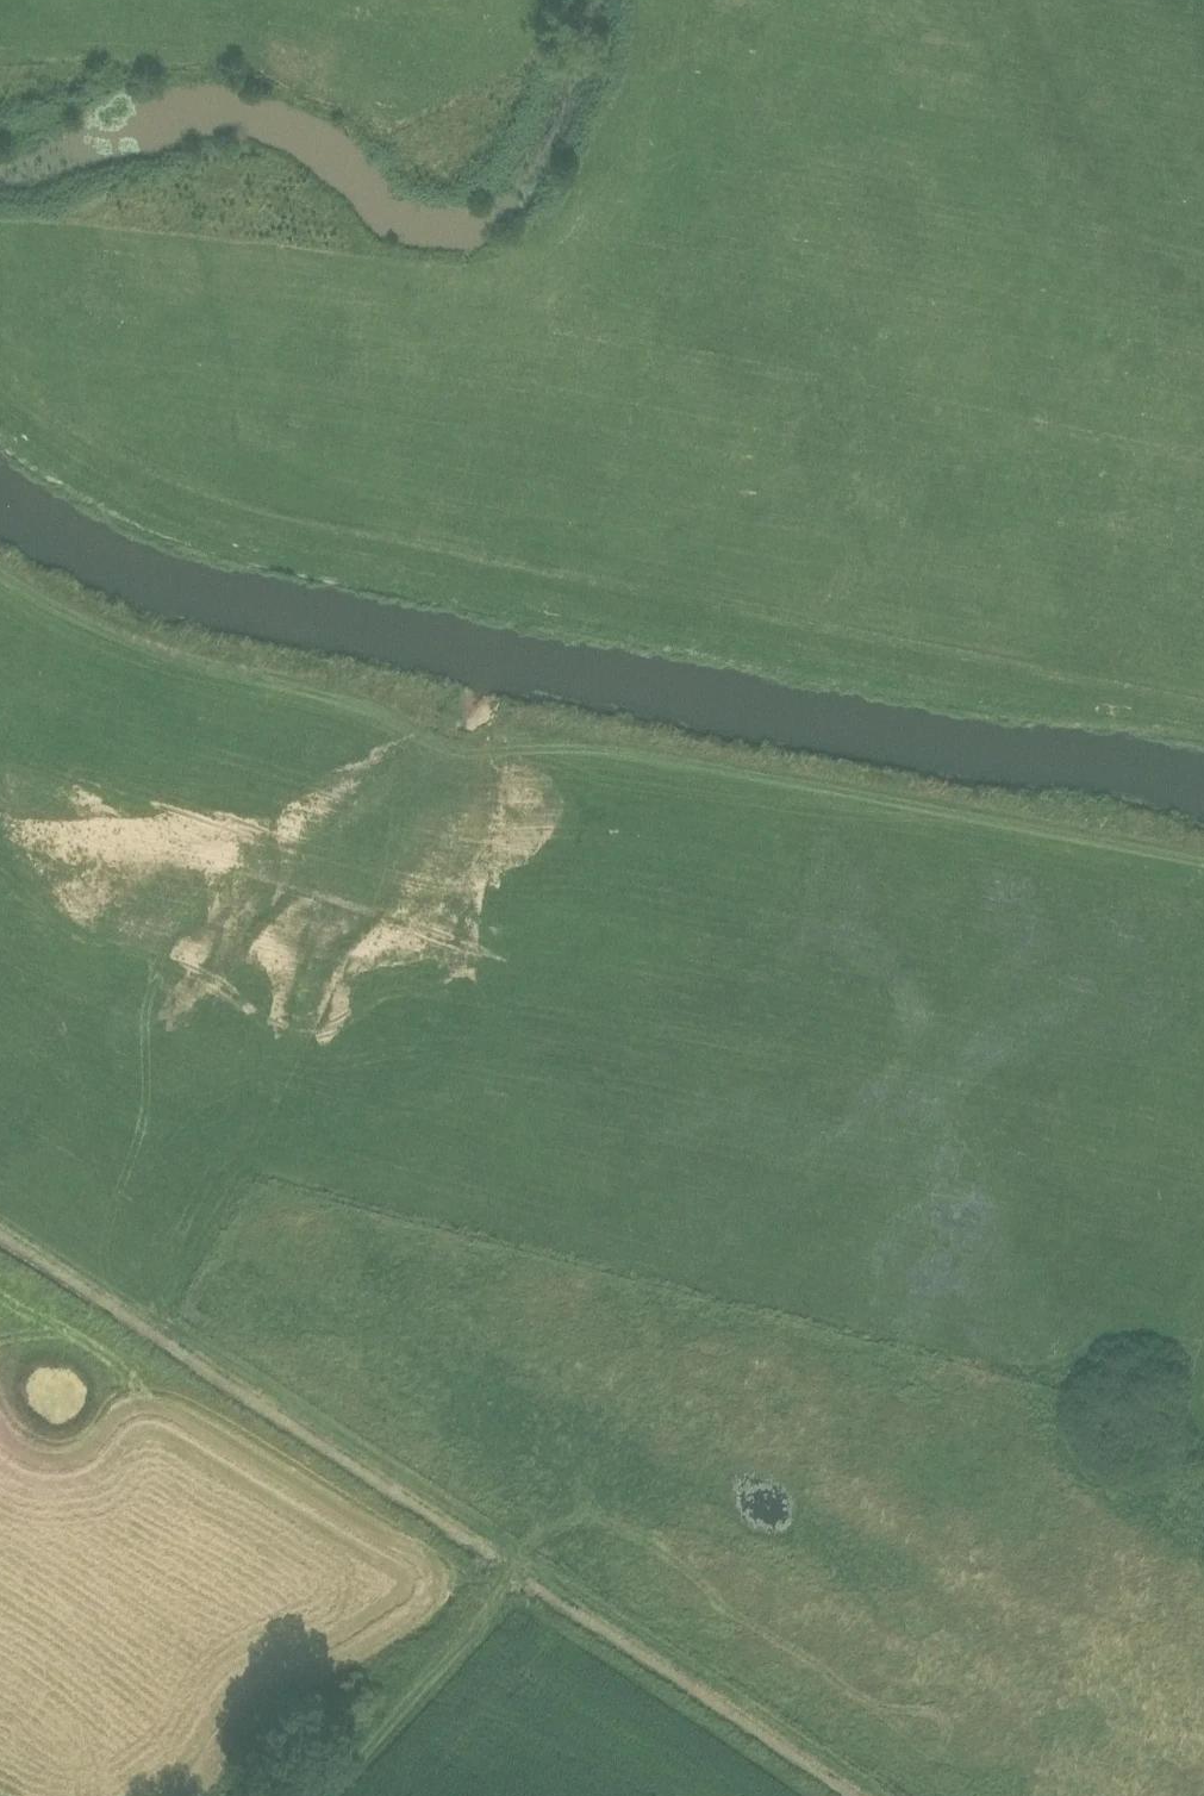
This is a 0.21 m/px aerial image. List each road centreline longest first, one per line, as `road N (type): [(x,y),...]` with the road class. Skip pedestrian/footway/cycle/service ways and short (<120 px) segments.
road 1 (track): [(323,1795),(420,1693),(521,1558)]

